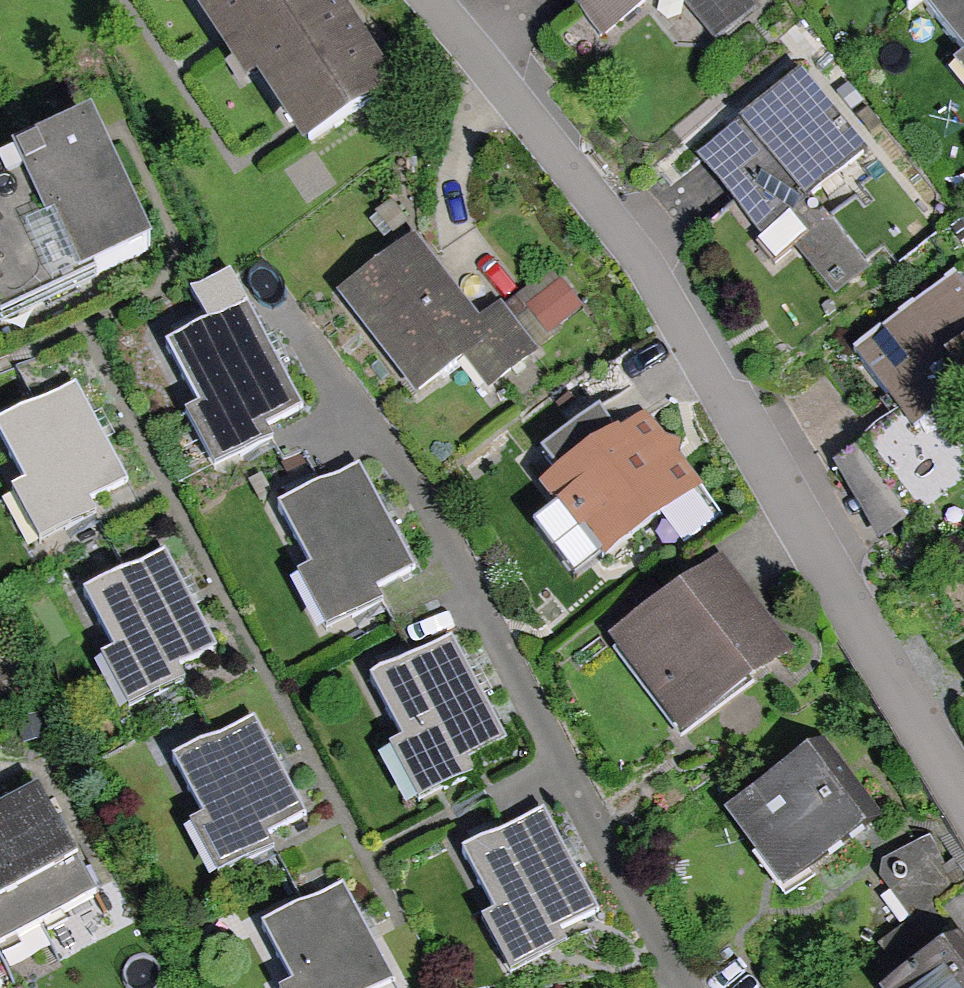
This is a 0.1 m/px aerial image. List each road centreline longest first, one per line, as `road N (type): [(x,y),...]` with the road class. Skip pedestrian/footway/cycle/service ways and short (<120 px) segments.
road 1 (residential): [(427,0),(628,242),(677,314),(963,806)]
road 2 (residential): [(685,987),(425,518),(314,348)]

